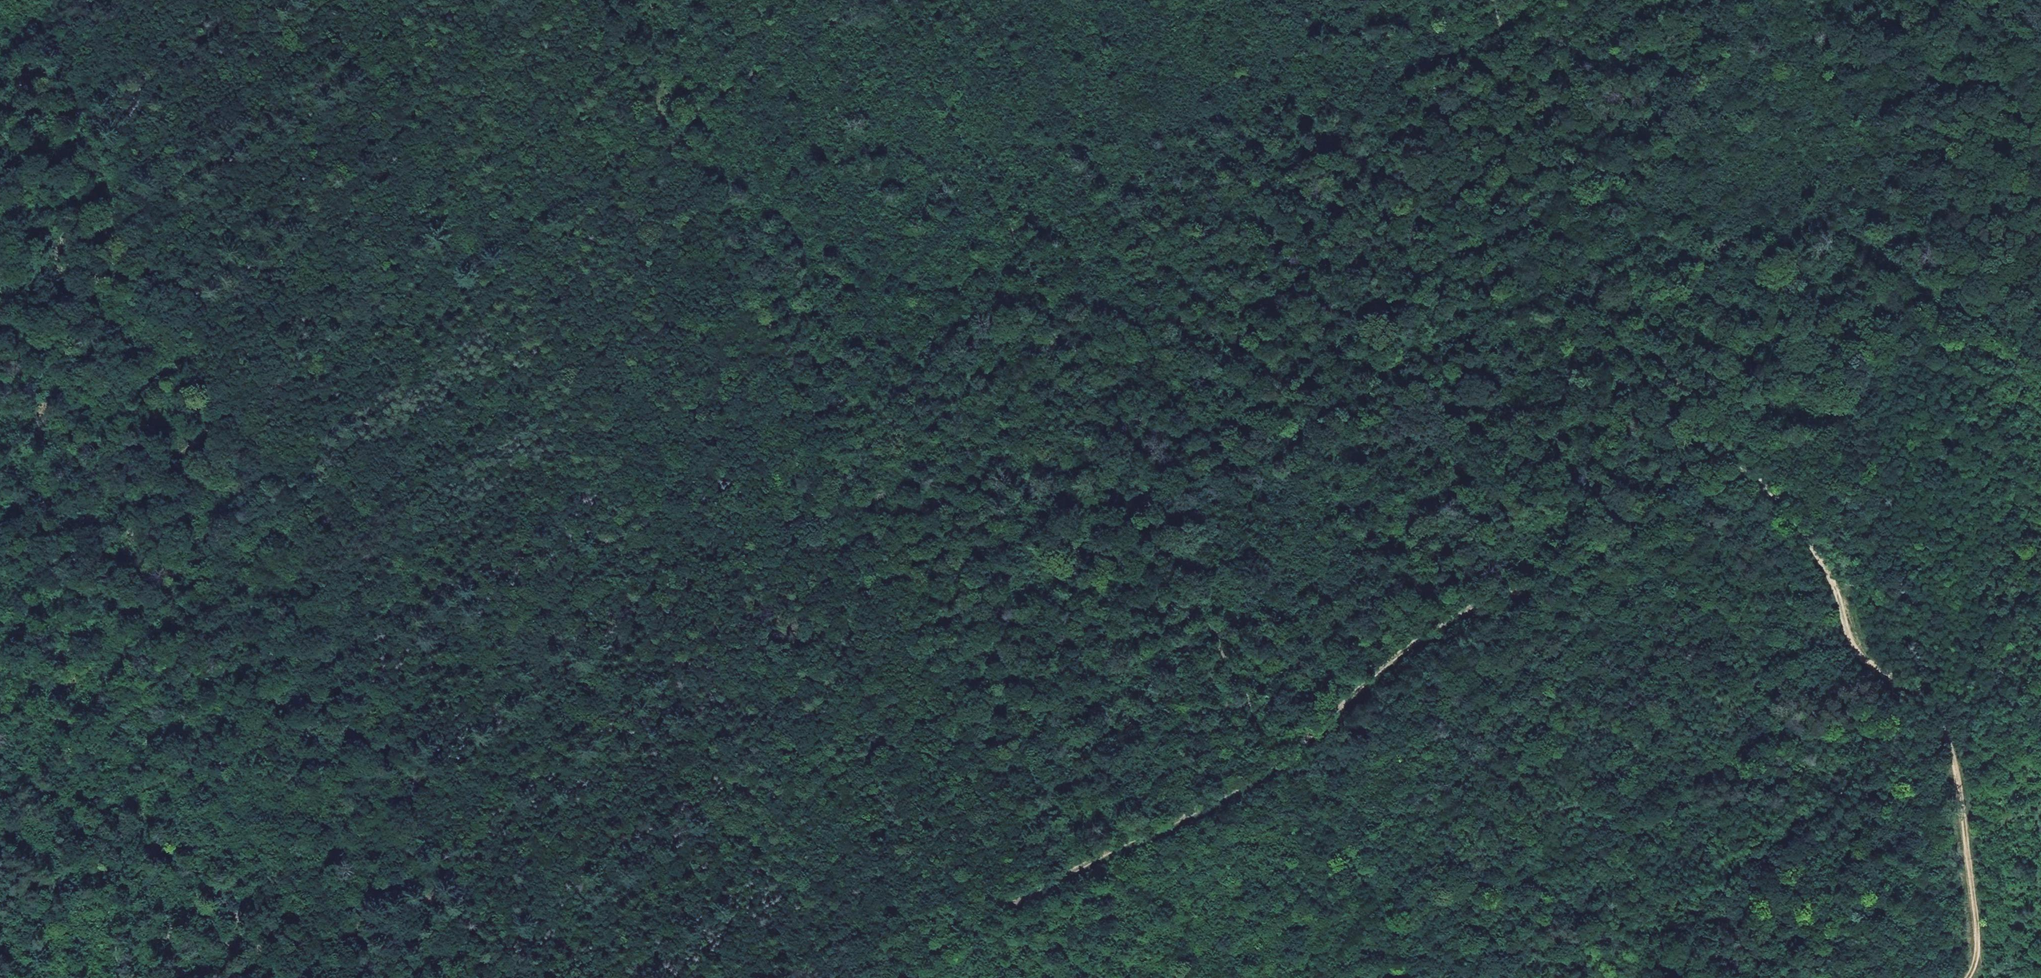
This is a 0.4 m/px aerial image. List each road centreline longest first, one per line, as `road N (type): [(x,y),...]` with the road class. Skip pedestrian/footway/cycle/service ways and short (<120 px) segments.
road 1 (track): [(1971,977),(1979,958),(1953,747),(1930,707),(1876,678),(1829,569),(1762,485),(1644,523),(1531,587),(1435,643),(1269,775),(988,917),(908,977)]
road 2 (track): [(9,551),(866,0)]
road 3 (track): [(607,0),(1039,888)]
road 4 (track): [(1269,775),(883,0)]
road 5 (track): [(450,268),(829,977)]
road 6 (track): [(1860,977),(1899,758),(1898,692),(1741,977)]
road 7 (track): [(1750,485),(1493,0)]
road 8 (track): [(101,977),(0,508)]
road 9 (track): [(1896,141),(1815,0)]

